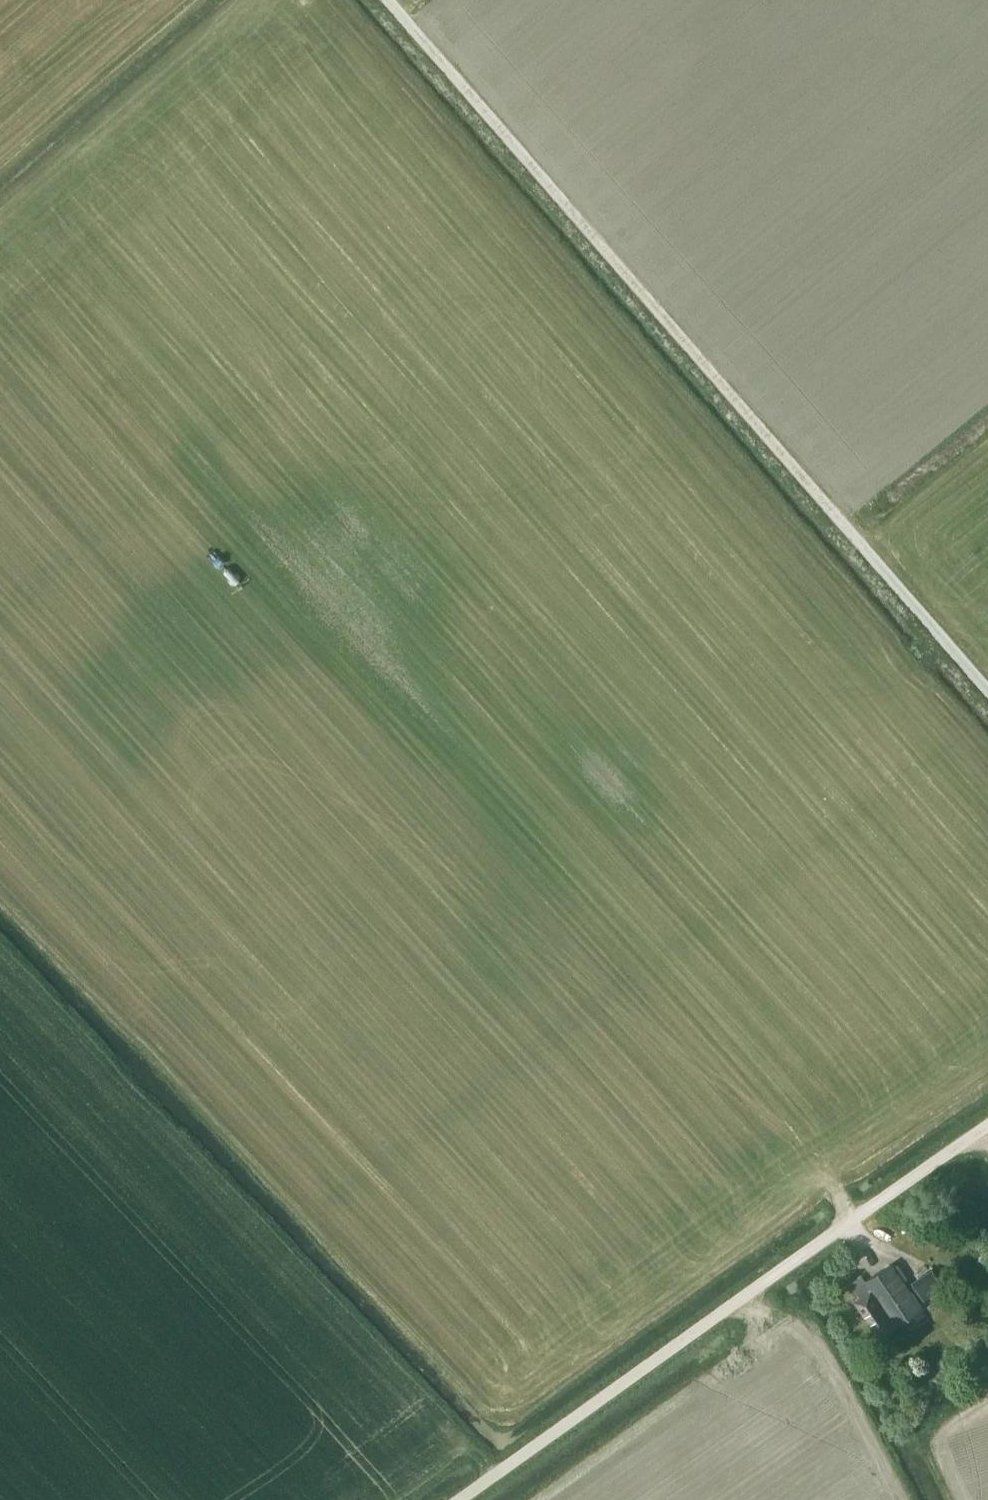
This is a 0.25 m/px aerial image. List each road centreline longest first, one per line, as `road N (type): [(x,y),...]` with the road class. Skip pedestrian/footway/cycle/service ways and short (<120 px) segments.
road 1 (unclassified): [(457,1499),(987,1125)]

